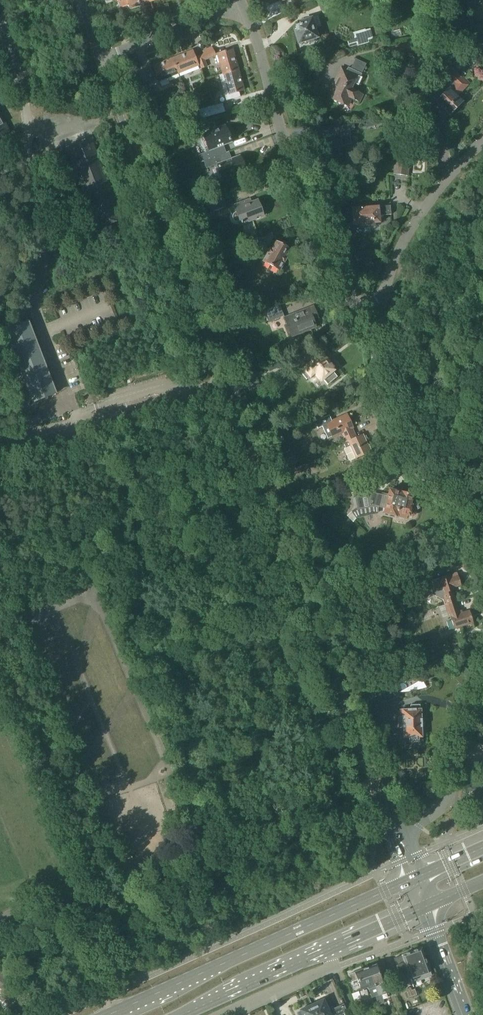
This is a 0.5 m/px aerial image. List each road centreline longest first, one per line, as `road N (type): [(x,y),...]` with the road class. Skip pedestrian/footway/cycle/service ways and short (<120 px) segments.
road 1 (unclassified): [(383,807),(100,58)]
road 2 (primary): [(413,879),(106,1014)]
road 3 (residential): [(363,308),(294,183),(242,6)]
road 4 (residential): [(482,532),(411,461),(396,434),(363,308)]
road 5 (track): [(92,963),(77,926),(198,870),(209,842),(188,830)]
road 6 (residential): [(363,308),(383,293),(411,227),(482,142)]
road 7 (residential): [(394,828),(447,799),(482,689)]
road 8 (primary): [(182,1014),(333,947)]
road 9 (residential): [(100,58),(242,6)]
road 10 (residential): [(220,1014),(330,968),(333,947)]

